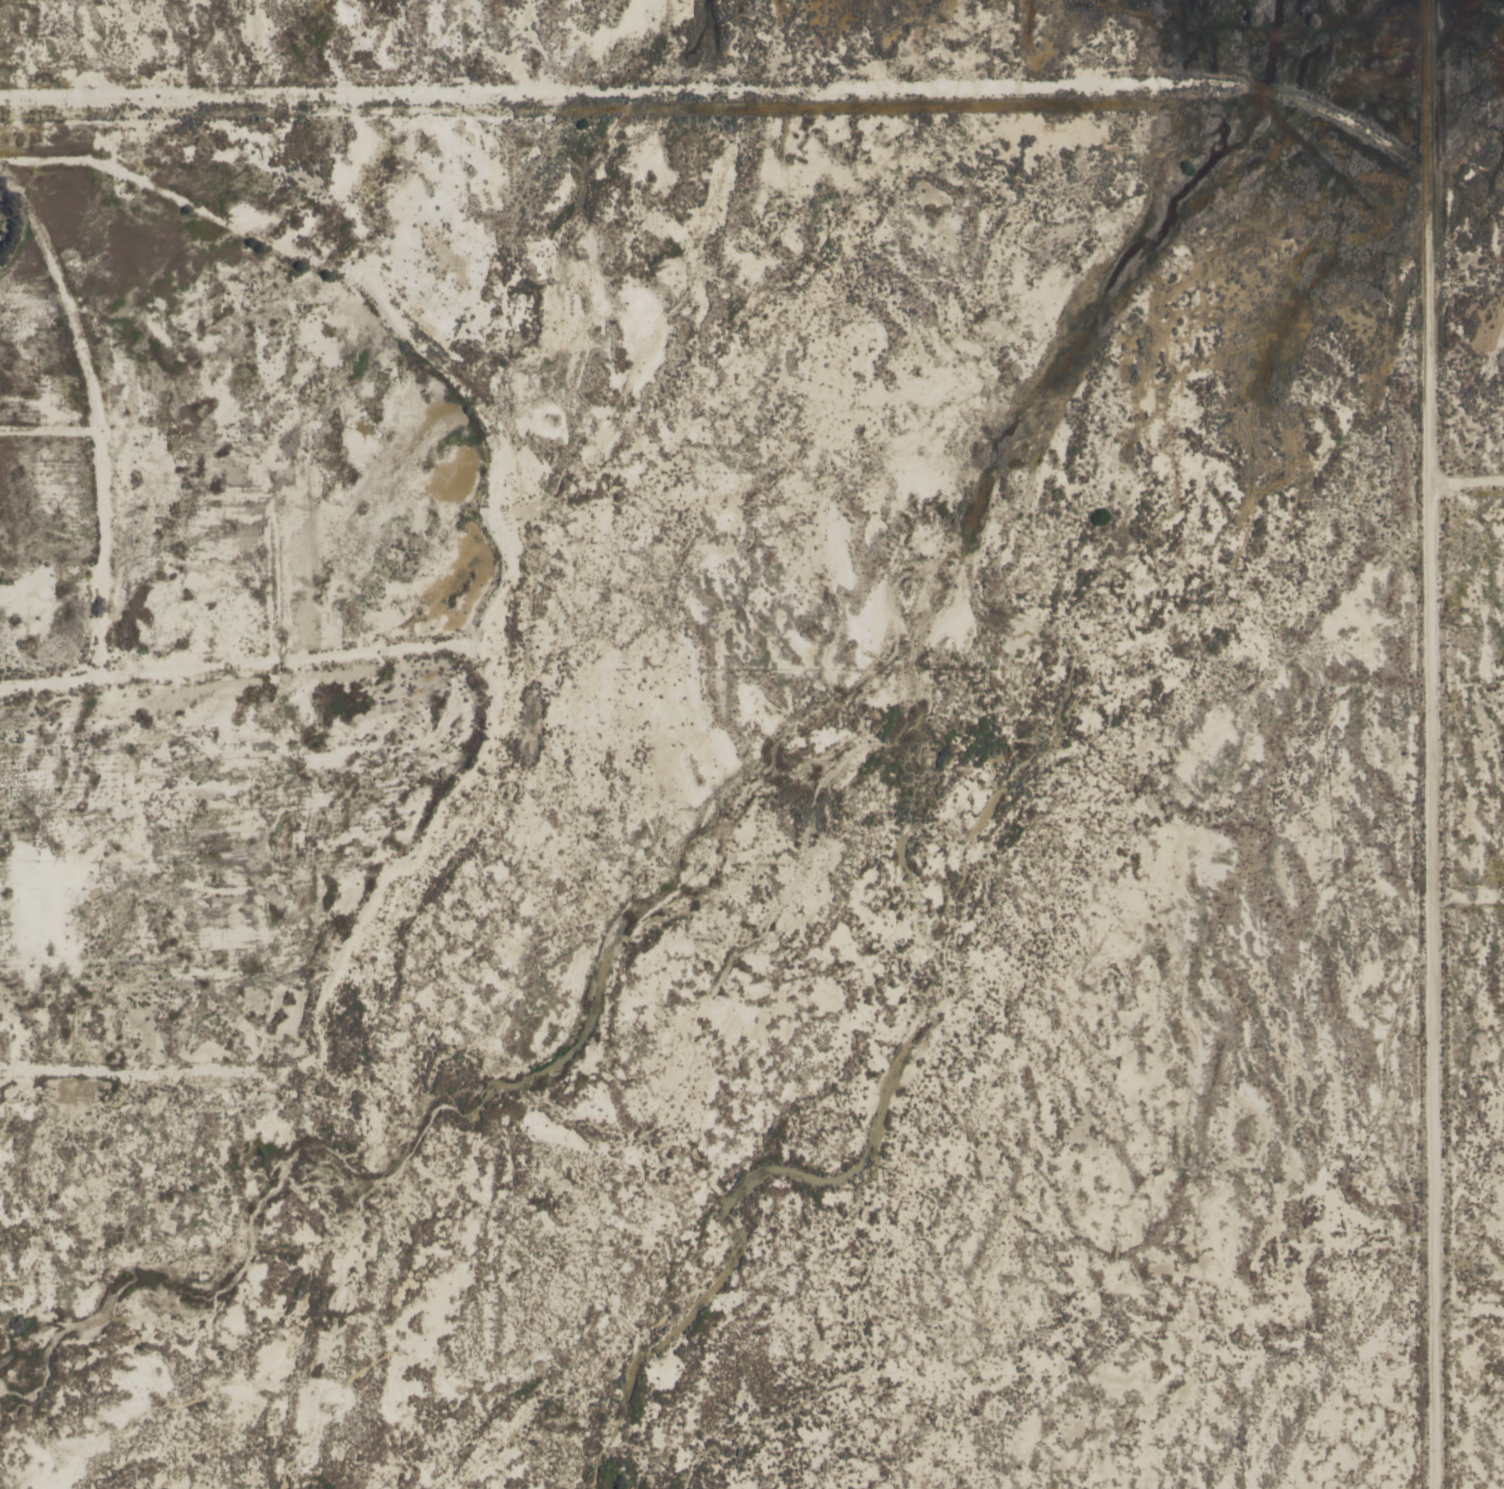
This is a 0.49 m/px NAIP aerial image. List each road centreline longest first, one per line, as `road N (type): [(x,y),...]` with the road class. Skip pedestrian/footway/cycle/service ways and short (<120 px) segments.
road 1 (residential): [(1437,1488),(1429,254)]

